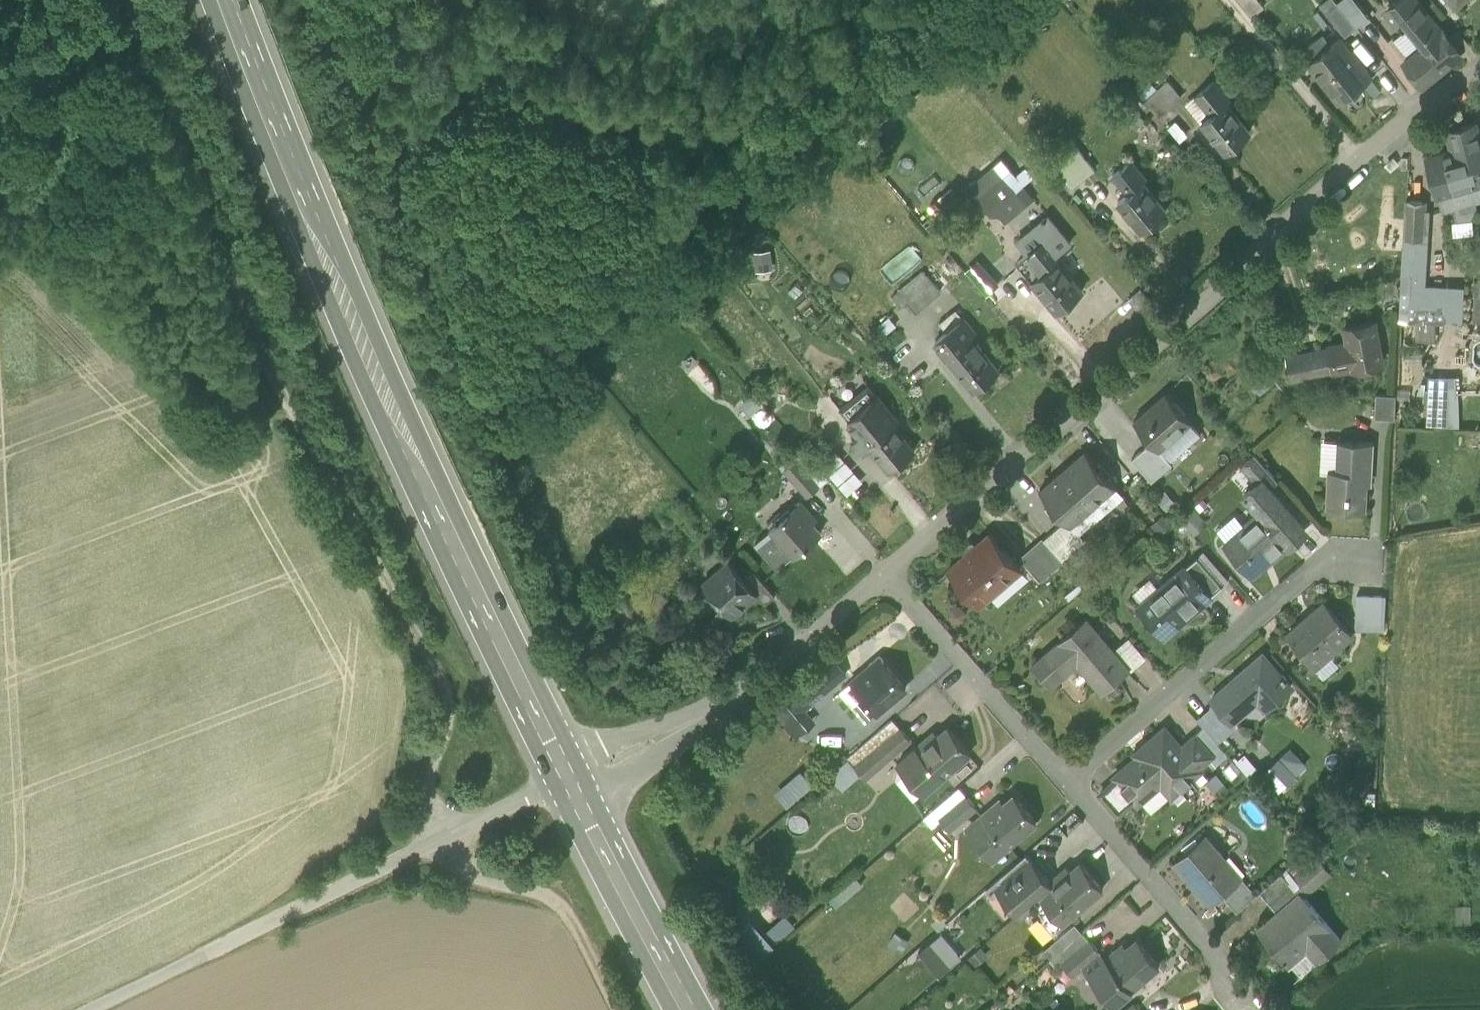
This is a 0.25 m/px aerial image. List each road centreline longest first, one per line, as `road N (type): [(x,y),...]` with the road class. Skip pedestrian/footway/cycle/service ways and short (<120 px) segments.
road 1 (track): [(125,0),(194,211),(292,427),(447,704),(430,774),(439,832)]
road 2 (secondary): [(570,770),(345,294),(226,0)]
road 3 (residential): [(1479,75),(1356,160),(888,576)]
road 4 (unclassified): [(570,770),(92,1009)]
road 5 (residential): [(888,576),(738,697),(615,759),(570,770)]
road 6 (residential): [(1068,784),(1312,568),(1356,561)]
road 7 (residential): [(1068,784),(1261,1009)]
road 8 (residential): [(888,576),(1068,784)]
road 9 (secondary): [(694,1009),(570,770)]
road 10 (track): [(1356,160),(1227,0)]

